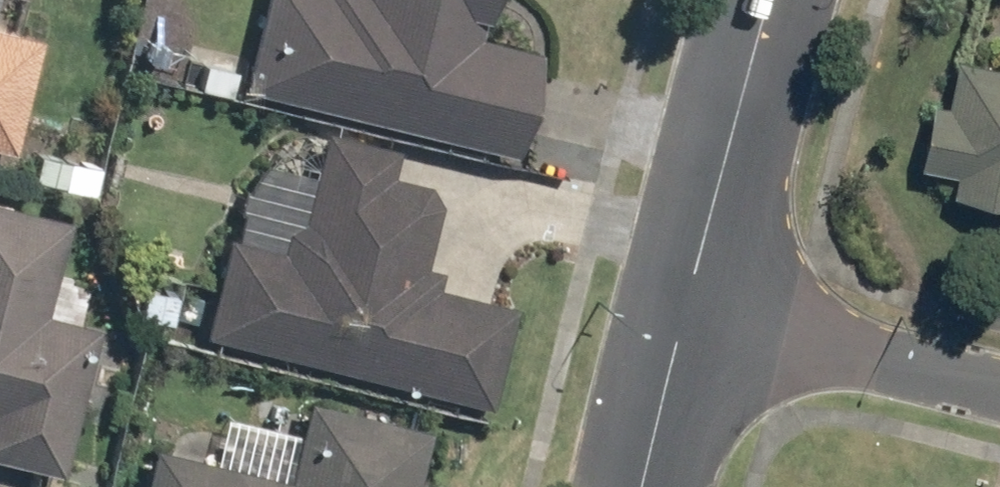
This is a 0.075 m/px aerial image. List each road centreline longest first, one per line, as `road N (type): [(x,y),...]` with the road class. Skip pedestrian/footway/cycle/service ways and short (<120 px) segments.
road 1 (residential): [(999,389),(678,315)]
road 2 (residential): [(765,0),(678,315)]
road 3 (residential): [(678,315),(639,486)]

